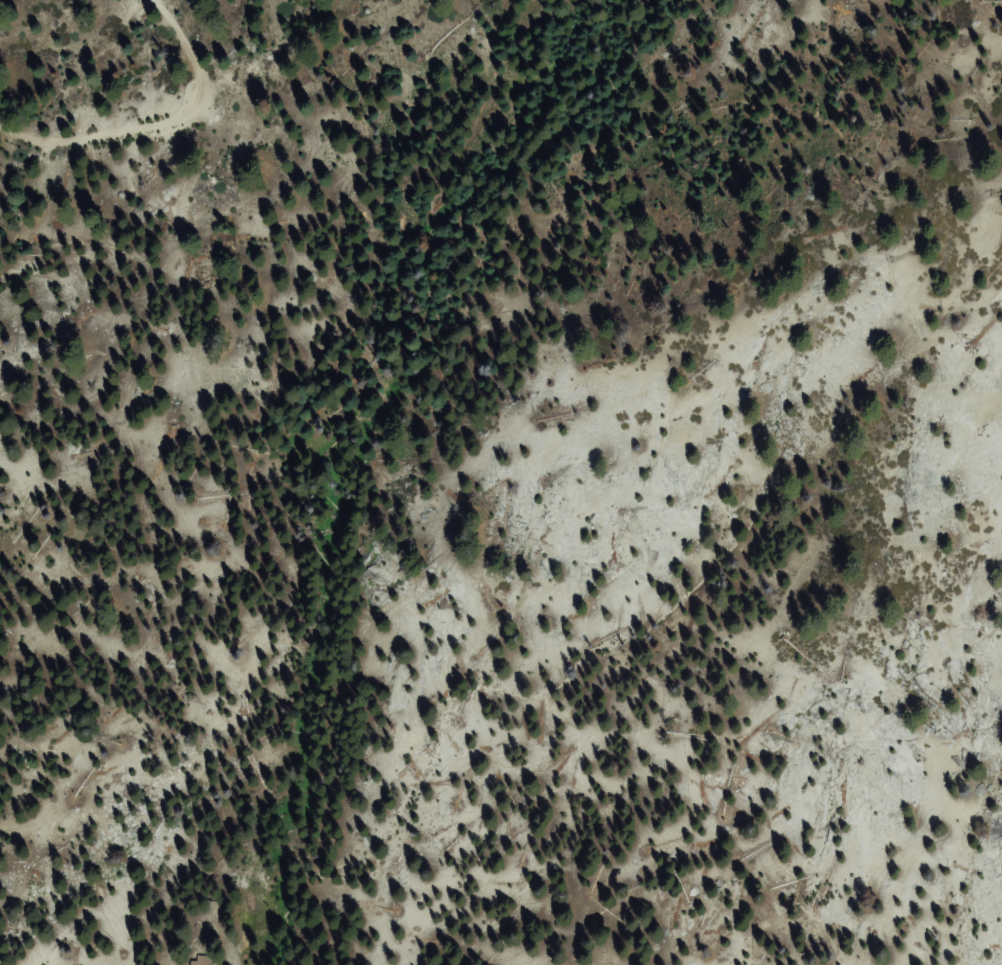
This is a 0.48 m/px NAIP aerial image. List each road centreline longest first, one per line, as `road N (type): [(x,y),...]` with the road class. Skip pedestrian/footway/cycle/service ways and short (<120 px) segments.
road 1 (track): [(157,0),(181,38),(195,93),(187,111),(154,129),(100,141),(0,132)]

